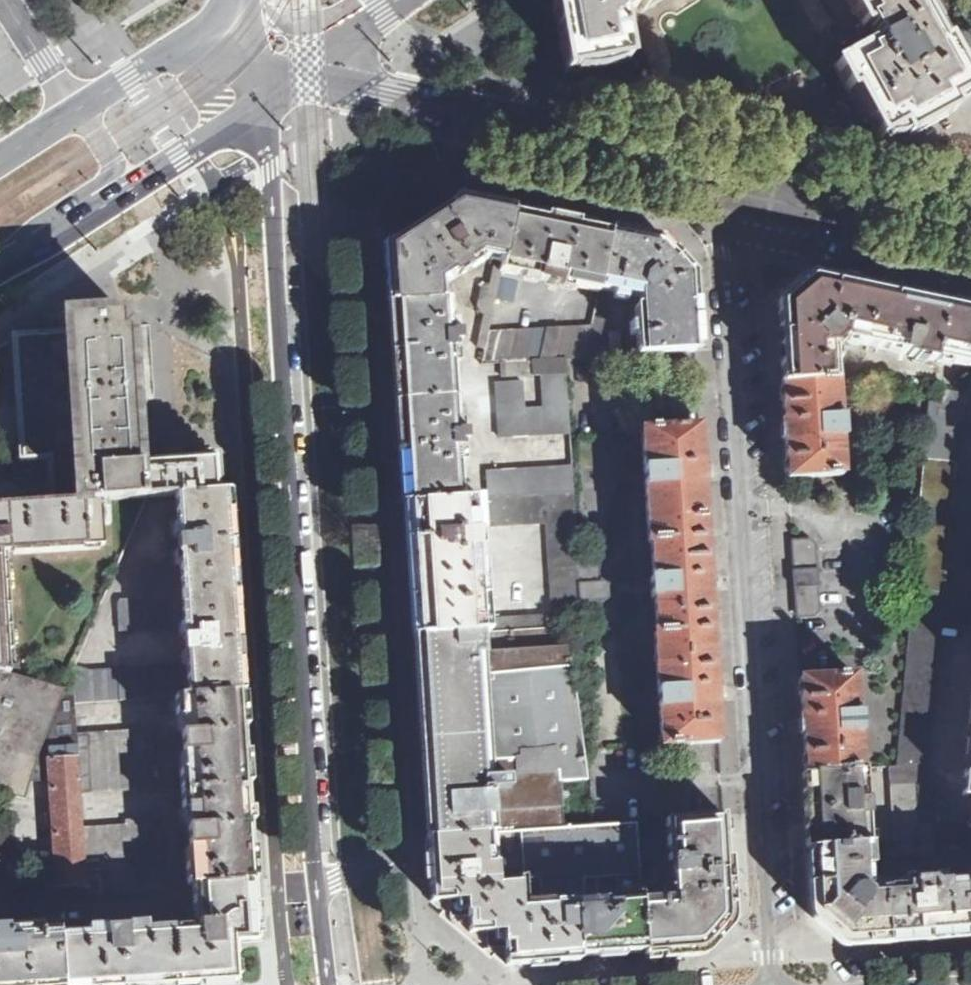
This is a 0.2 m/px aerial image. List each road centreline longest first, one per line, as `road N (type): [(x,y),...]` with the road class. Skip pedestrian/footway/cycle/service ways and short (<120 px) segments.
road 1 (residential): [(774,984),(719,244),(670,165)]
road 2 (residential): [(271,210),(357,304),(398,845),(389,860),(318,888)]
road 3 (secondary): [(271,210),(318,888)]
road 4 (primary): [(2,272),(270,86)]
road 5 (secondary): [(970,221),(925,221),(670,165)]
road 6 (secondary): [(670,165),(373,94)]
road 7 (unclassified): [(2,272),(38,224),(115,172),(78,112)]
road 8 (unclassified): [(2,0),(78,112)]
road 9 (secondary): [(270,86),(271,210)]

